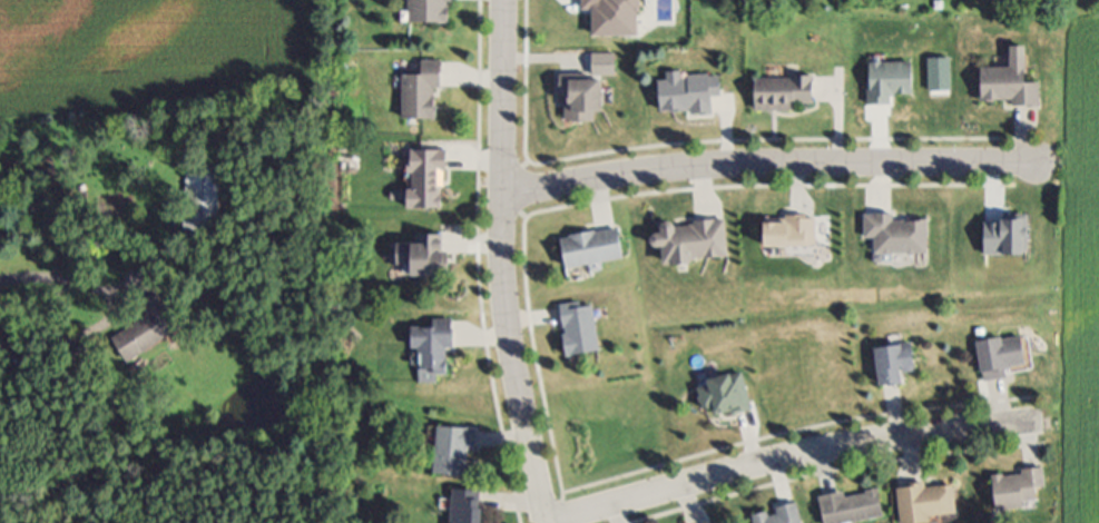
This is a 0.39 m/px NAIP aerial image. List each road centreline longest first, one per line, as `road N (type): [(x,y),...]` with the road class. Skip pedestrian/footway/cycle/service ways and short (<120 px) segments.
road 1 (residential): [(1037,166),(712,169),(507,196)]
road 2 (residential): [(547,522),(507,318),(505,0)]
road 3 (residential): [(547,522),(793,455),(1042,418)]

